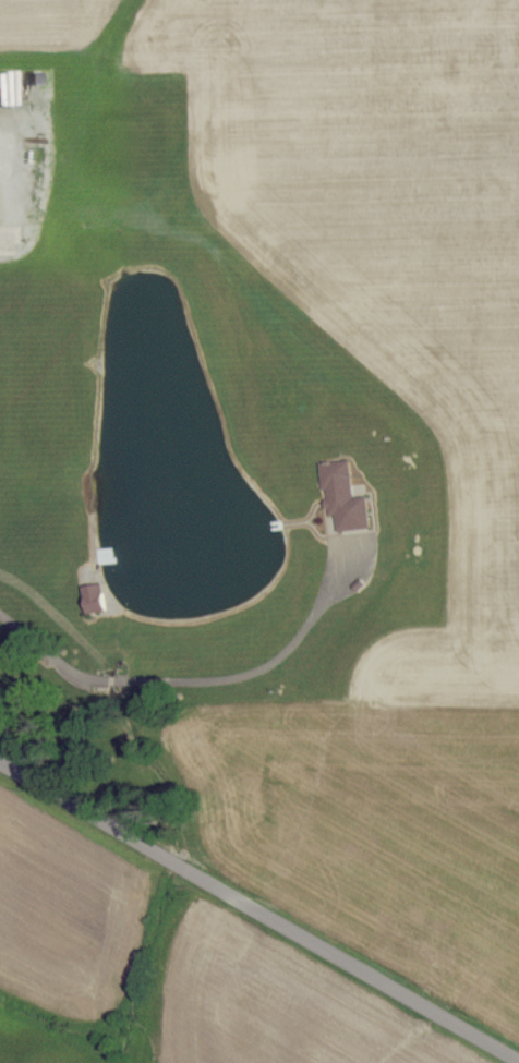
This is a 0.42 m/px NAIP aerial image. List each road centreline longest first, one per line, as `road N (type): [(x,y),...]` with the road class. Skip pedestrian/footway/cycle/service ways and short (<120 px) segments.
road 1 (tertiary): [(0,771),(482,1062)]

